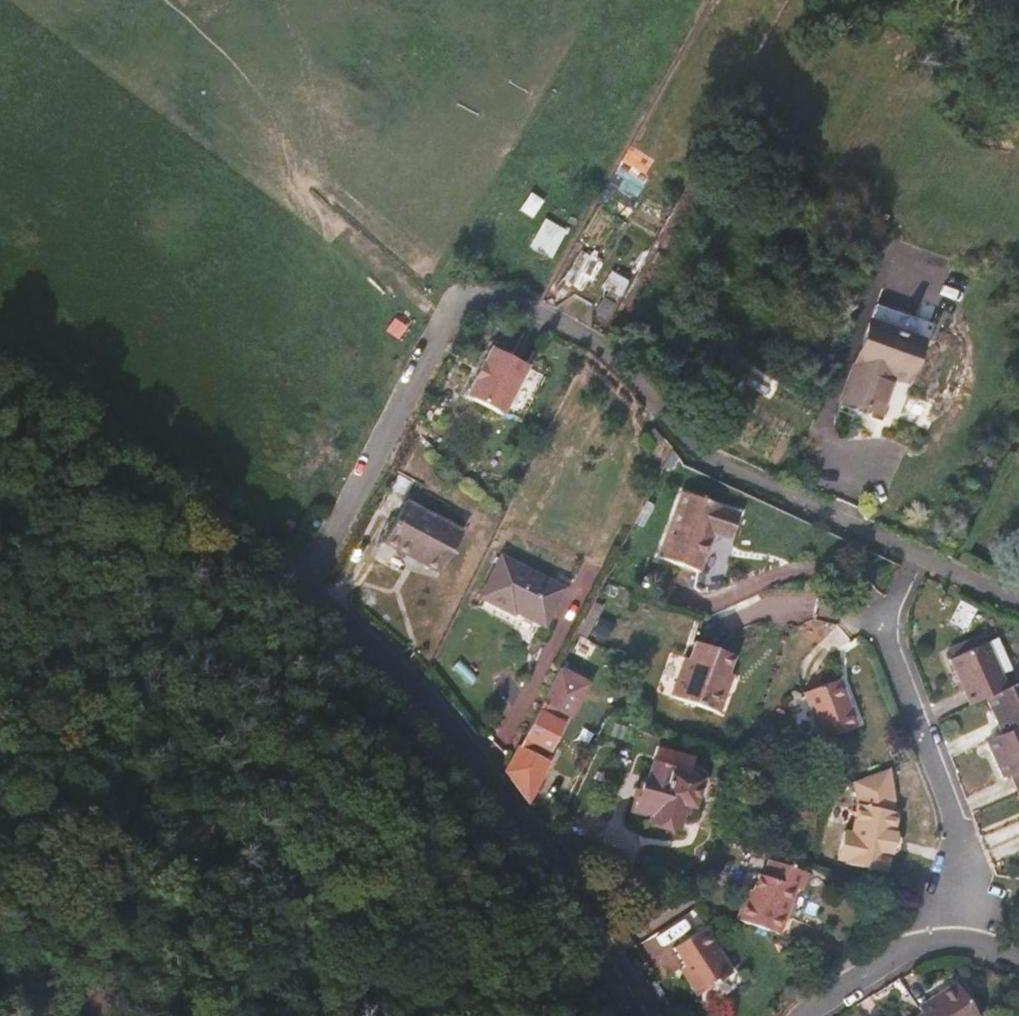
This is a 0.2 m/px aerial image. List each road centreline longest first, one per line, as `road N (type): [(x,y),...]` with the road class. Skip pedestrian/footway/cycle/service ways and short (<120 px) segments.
road 1 (residential): [(920,554),(694,447),(611,355),(568,323),(466,294),(298,585)]
road 2 (residential): [(298,585),(461,730),(648,1015)]
road 3 (residential): [(955,937),(956,828),(887,619),(920,554)]
road 4 (residential): [(0,338),(298,585)]
road 5 (residential): [(955,937),(905,949),(807,1015)]

